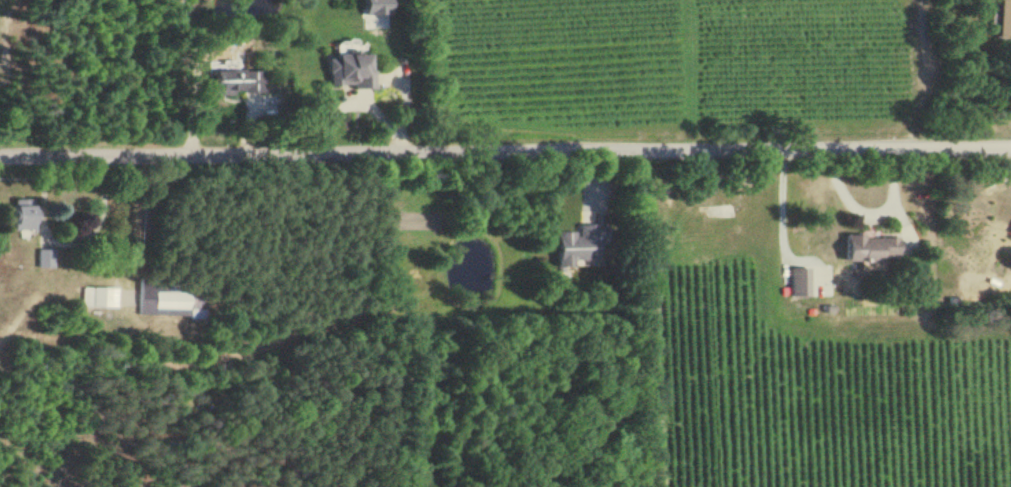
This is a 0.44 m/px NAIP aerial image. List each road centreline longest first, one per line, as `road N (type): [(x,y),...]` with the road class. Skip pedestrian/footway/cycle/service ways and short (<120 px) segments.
road 1 (residential): [(0,157),(1010,151)]

